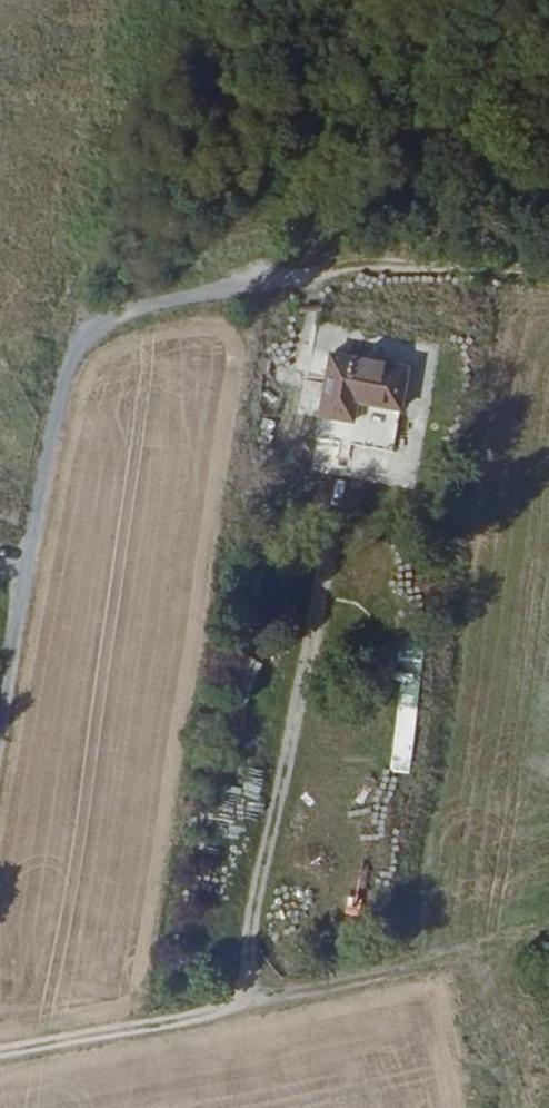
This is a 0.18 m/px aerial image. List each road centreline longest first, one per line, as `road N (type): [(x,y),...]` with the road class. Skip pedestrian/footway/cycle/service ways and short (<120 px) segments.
road 1 (unclassified): [(0,717),(66,360),(121,317),(211,296),(390,275)]
road 2 (track): [(0,1051),(548,934)]
road 3 (track): [(390,275),(430,0)]
road 4 (track): [(390,275),(548,265)]

